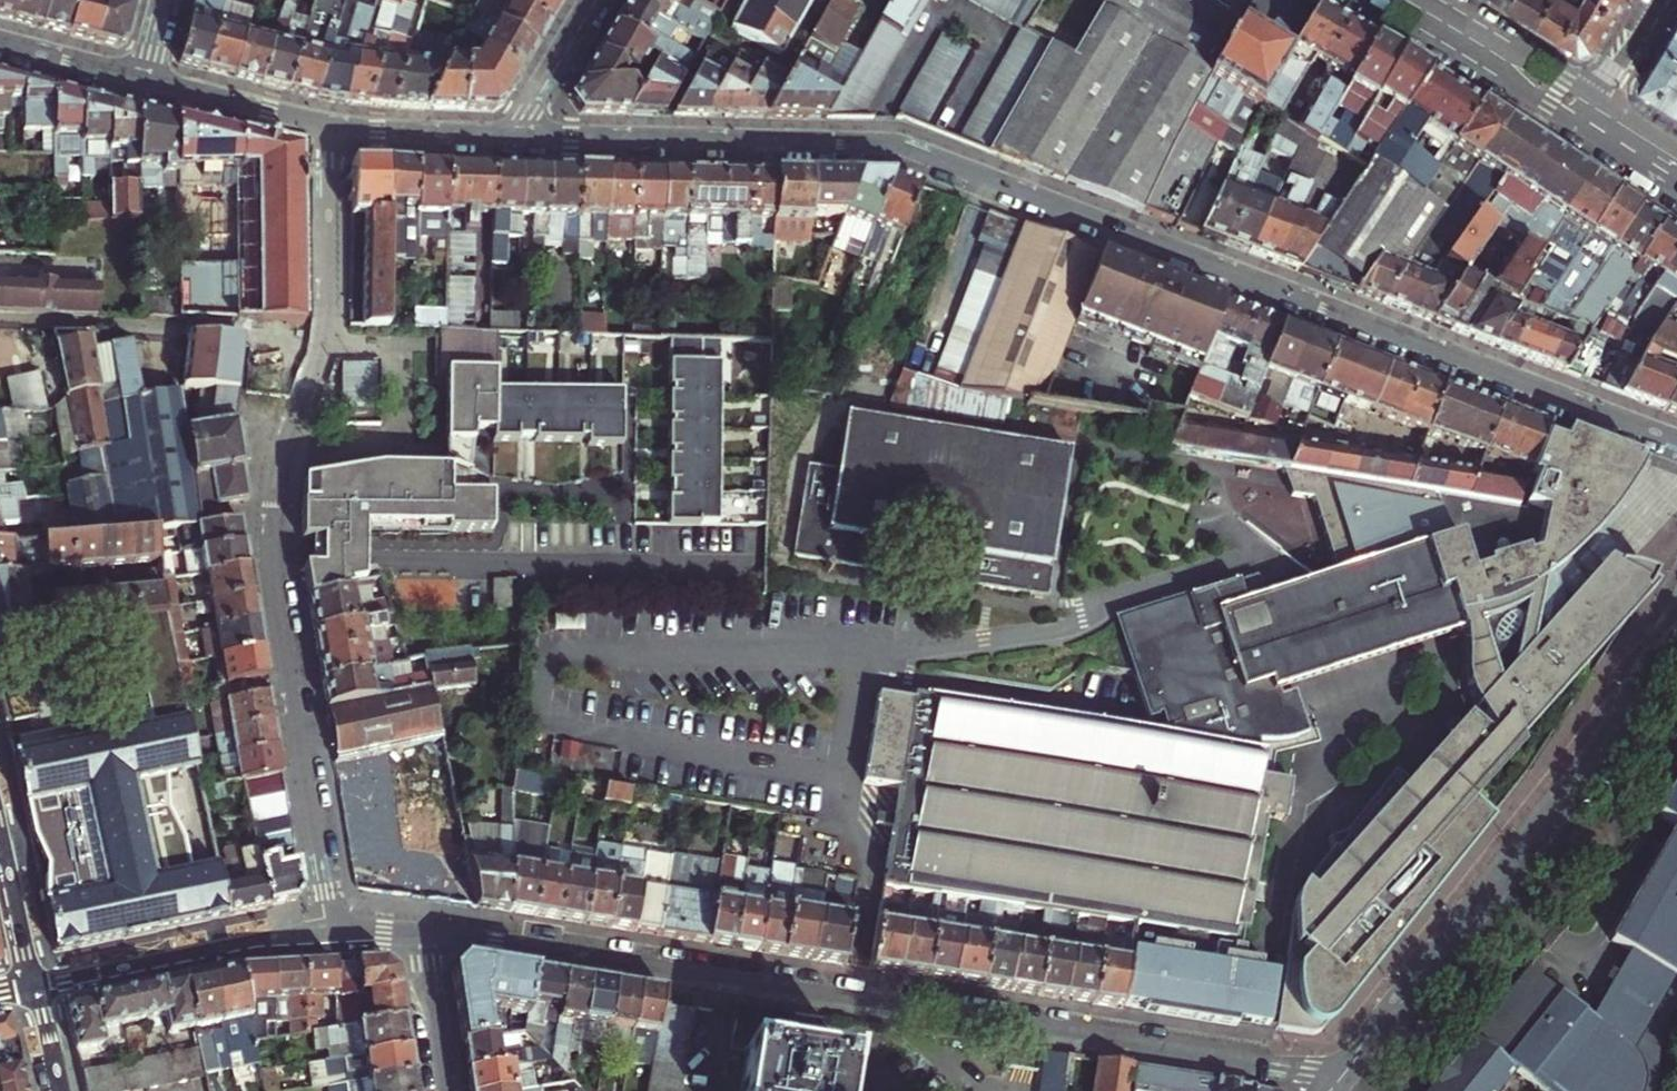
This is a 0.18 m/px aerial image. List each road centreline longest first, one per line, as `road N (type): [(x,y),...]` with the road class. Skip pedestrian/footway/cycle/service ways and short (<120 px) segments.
road 1 (residential): [(520,138),(894,145),(1676,443)]
road 2 (residential): [(1342,1075),(421,933)]
road 3 (tertiary): [(1342,1075),(1587,770),(1676,617)]
road 4 (residential): [(335,935),(285,647),(274,498)]
road 5 (residential): [(335,935),(36,984)]
road 6 (secondary): [(1397,0),(1588,111)]
road 7 (residential): [(328,331),(331,129)]
road 8 (residential): [(138,79),(331,129)]
road 9 (residential): [(331,129),(520,138)]
road 10 (residential): [(274,498),(278,463),(328,331)]
road 11 (residential): [(36,984),(0,814)]
road 12 (residential): [(599,0),(520,138)]
road 13 (residential): [(421,933),(443,1090)]
road 14 (residential): [(0,44),(138,79)]
road 15 (residential): [(1657,0),(1588,111)]

